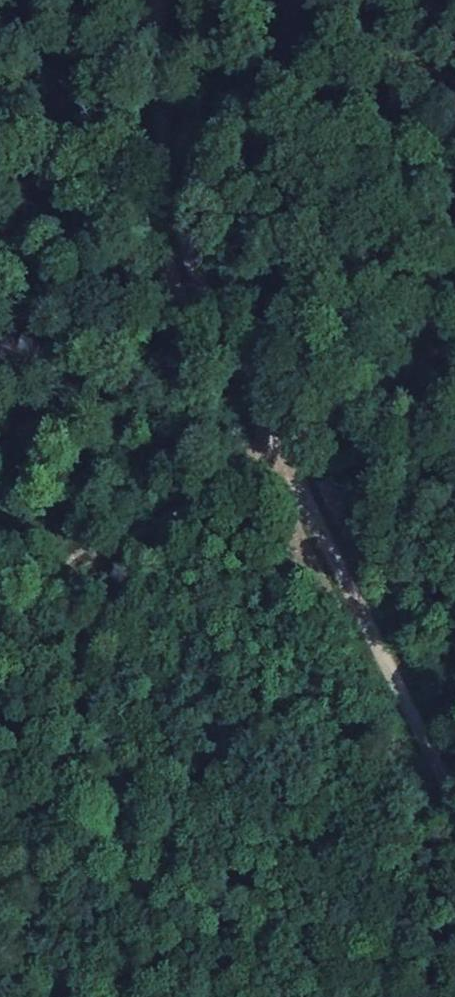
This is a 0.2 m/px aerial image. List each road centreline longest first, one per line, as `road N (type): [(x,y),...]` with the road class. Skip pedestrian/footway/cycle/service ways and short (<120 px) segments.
road 1 (track): [(144,0),(177,260),(260,470)]
road 2 (track): [(260,470),(454,829)]
road 3 (track): [(0,599),(260,470)]
road 4 (track): [(260,470),(454,355)]

